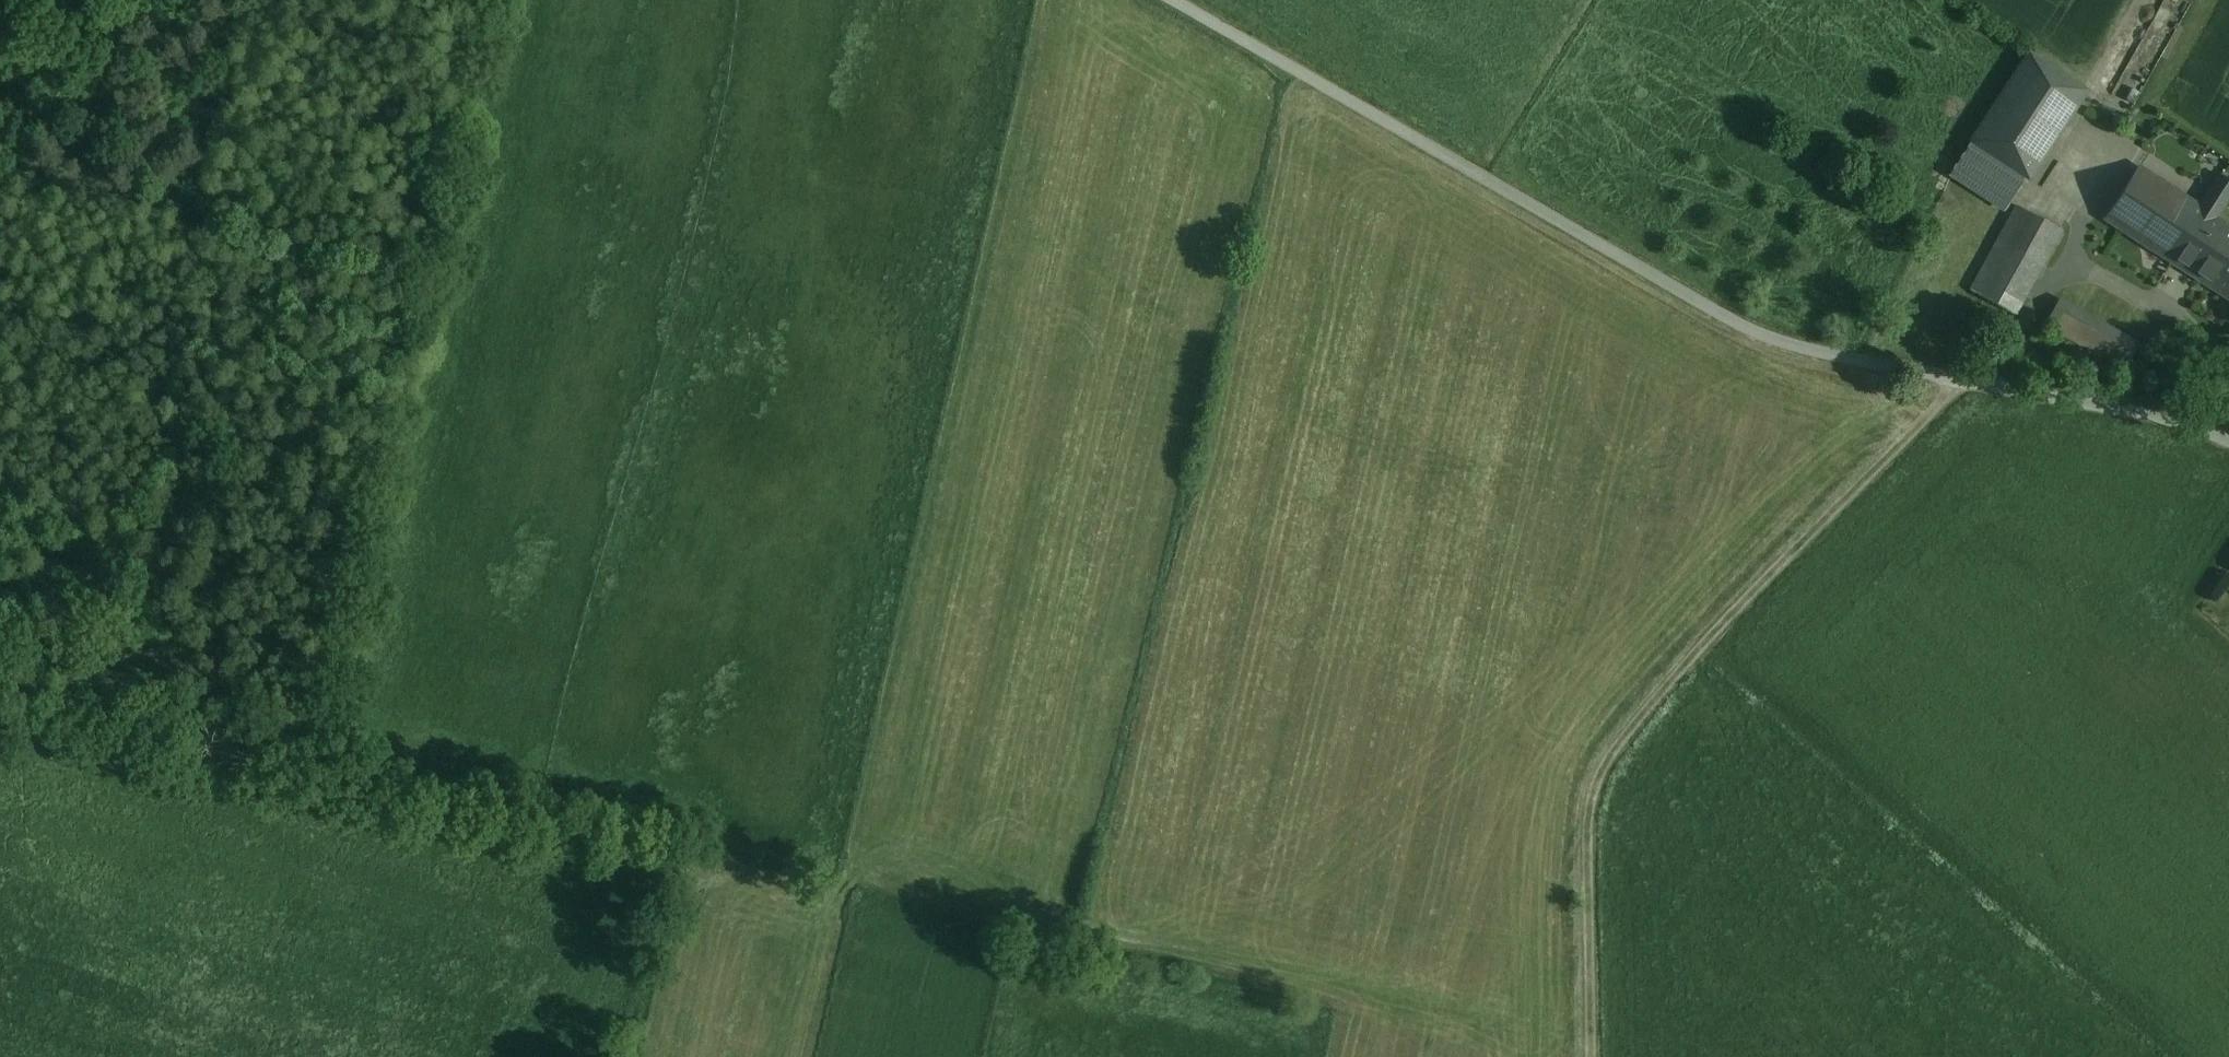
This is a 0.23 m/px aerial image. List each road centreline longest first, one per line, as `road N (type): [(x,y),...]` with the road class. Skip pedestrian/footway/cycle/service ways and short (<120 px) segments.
road 1 (unclassified): [(2228,442),(2190,424),(1787,340),(1720,313),(1175,0)]
road 2 (track): [(1960,376),(1611,748),(1588,799),(1592,1056)]

